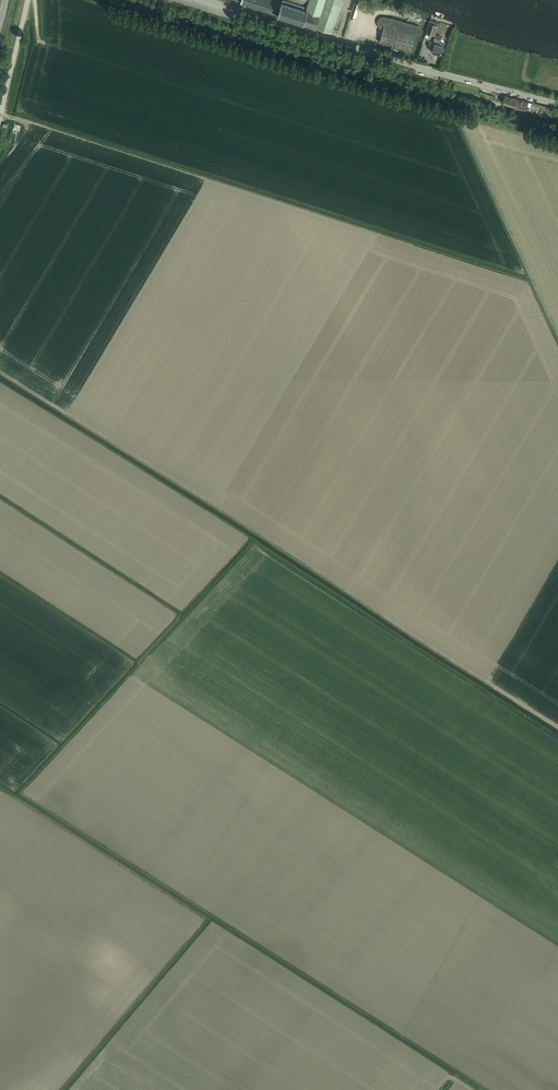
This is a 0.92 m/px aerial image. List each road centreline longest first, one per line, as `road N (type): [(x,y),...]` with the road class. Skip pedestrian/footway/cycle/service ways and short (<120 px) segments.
road 1 (tertiary): [(557,104),(204,0)]

